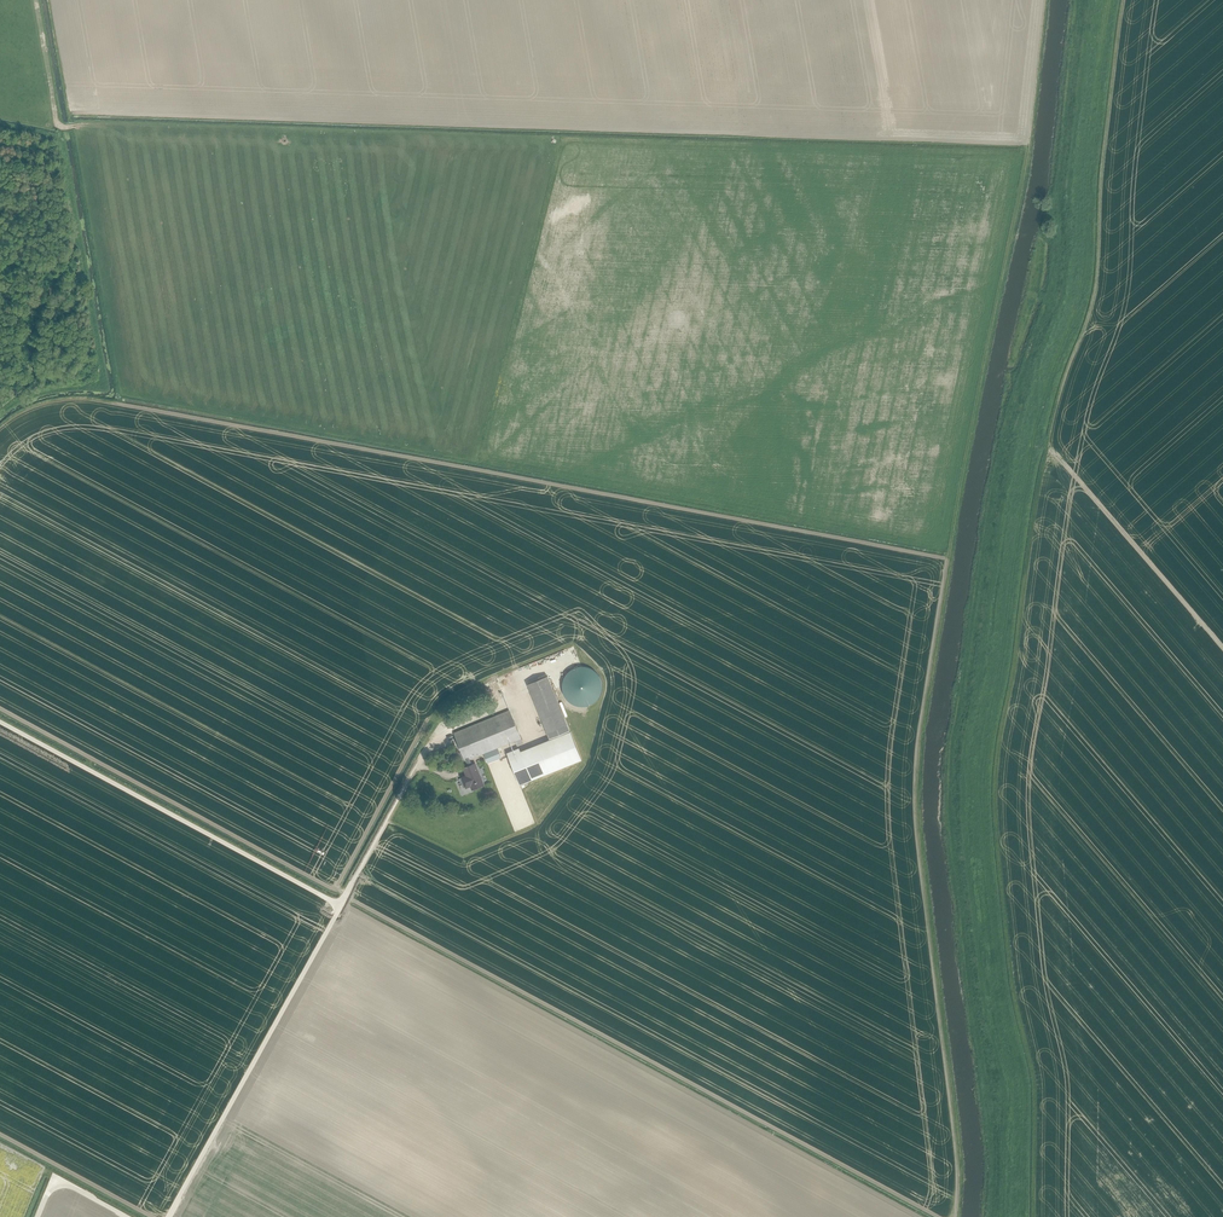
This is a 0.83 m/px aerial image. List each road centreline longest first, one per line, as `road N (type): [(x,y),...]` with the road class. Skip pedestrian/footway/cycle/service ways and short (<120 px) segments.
road 1 (residential): [(428,743),(340,905),(0,722)]
road 2 (track): [(1048,448),(1222,647)]

